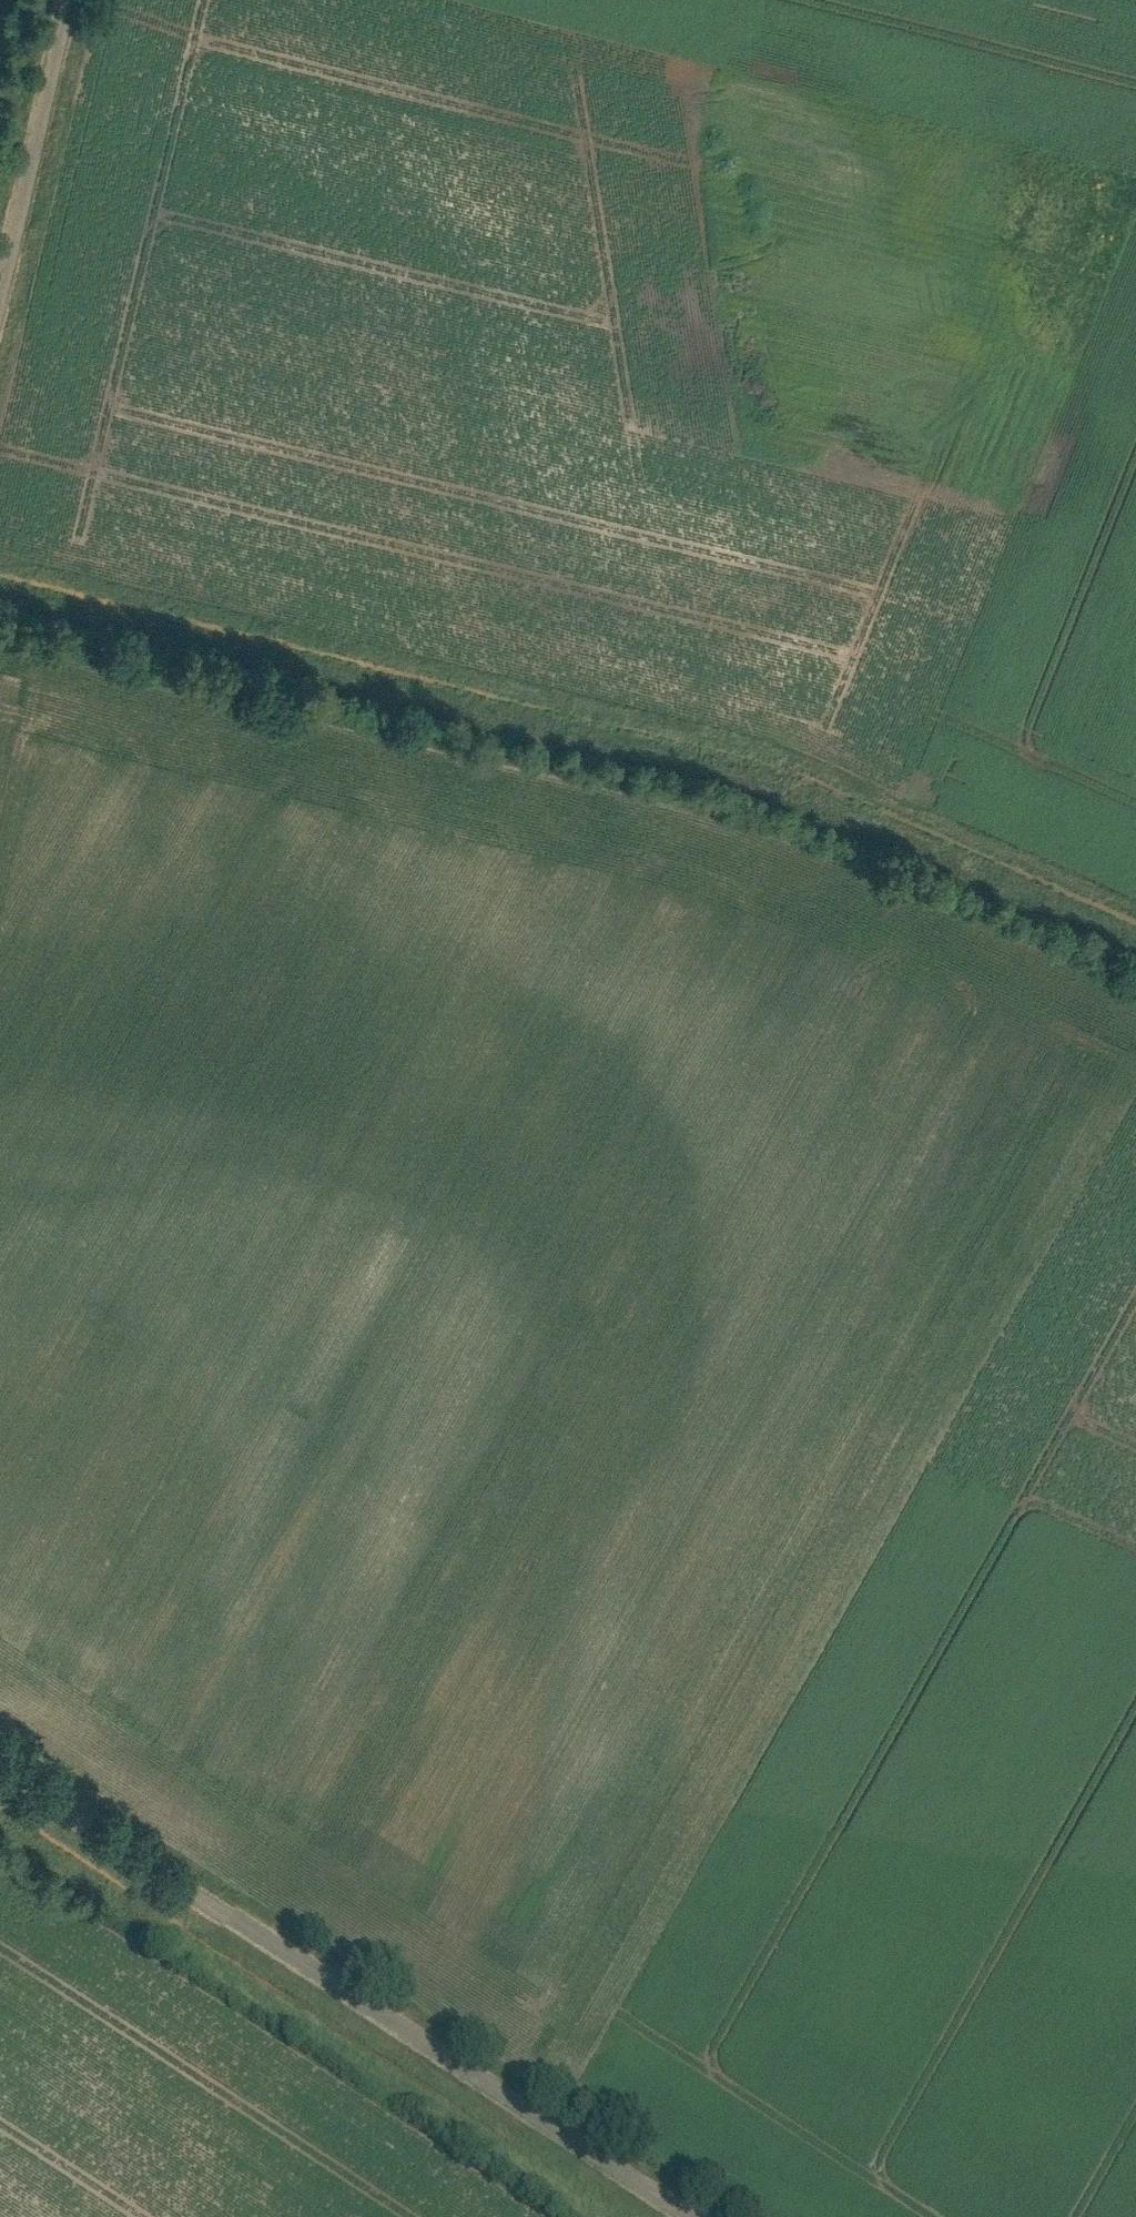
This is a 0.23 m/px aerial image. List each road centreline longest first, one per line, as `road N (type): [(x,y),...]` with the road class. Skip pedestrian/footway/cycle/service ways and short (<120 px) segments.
road 1 (unclassified): [(697,2216),(0,1763)]
road 2 (unclassified): [(0,256),(62,0)]

